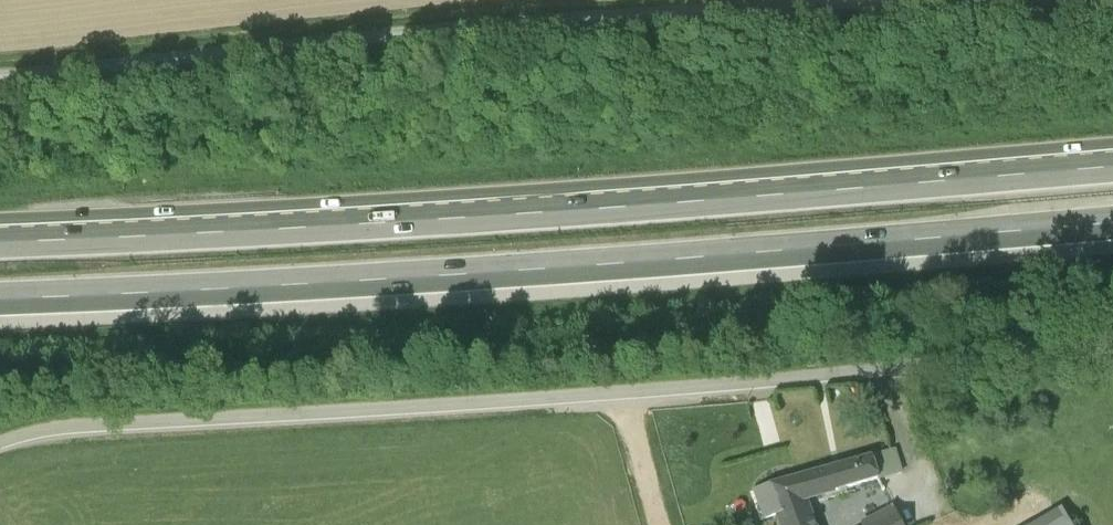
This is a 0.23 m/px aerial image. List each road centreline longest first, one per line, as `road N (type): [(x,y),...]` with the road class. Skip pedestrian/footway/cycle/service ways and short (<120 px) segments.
road 1 (motorway): [(0,298),(1112,222)]
road 2 (motorway): [(1112,161),(0,234)]
road 3 (track): [(1112,345),(879,372)]

